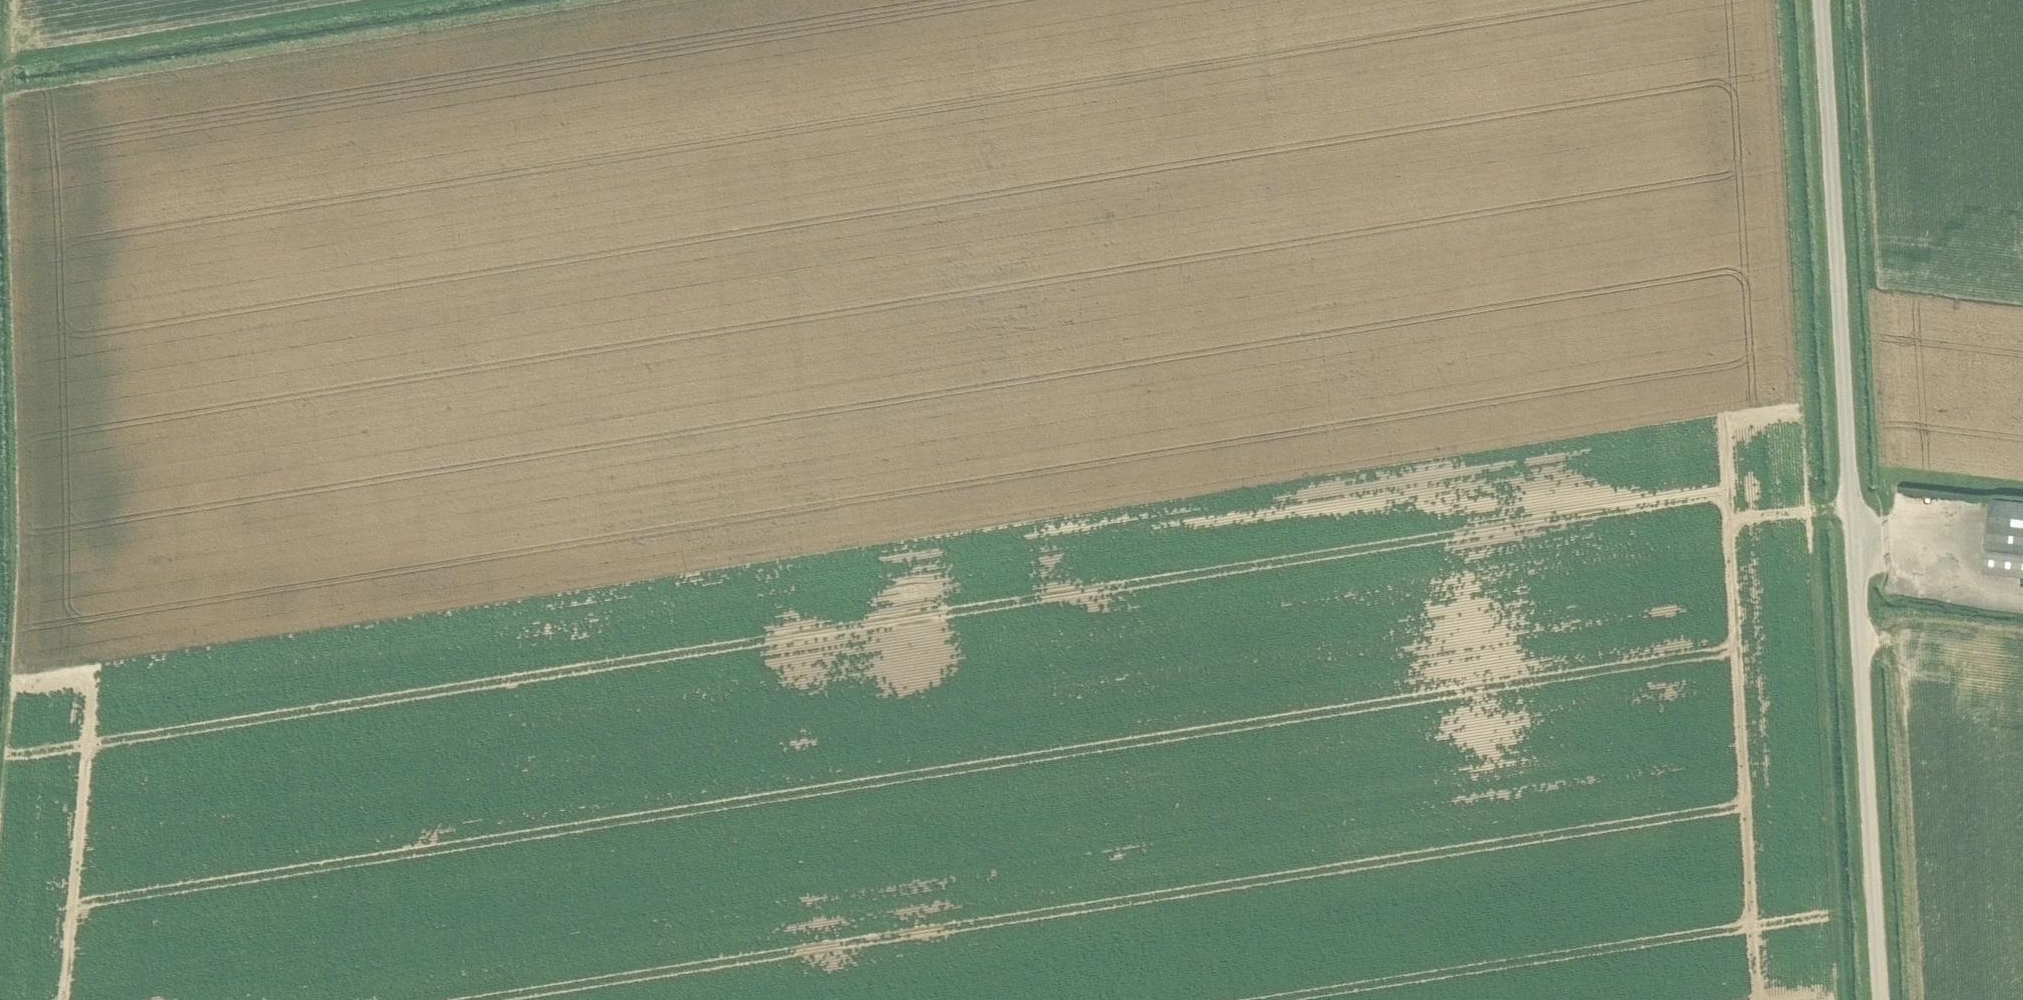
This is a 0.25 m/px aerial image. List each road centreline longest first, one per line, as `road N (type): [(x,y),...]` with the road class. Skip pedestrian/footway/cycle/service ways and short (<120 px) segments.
road 1 (unclassified): [(1880,999),(1821,0)]

